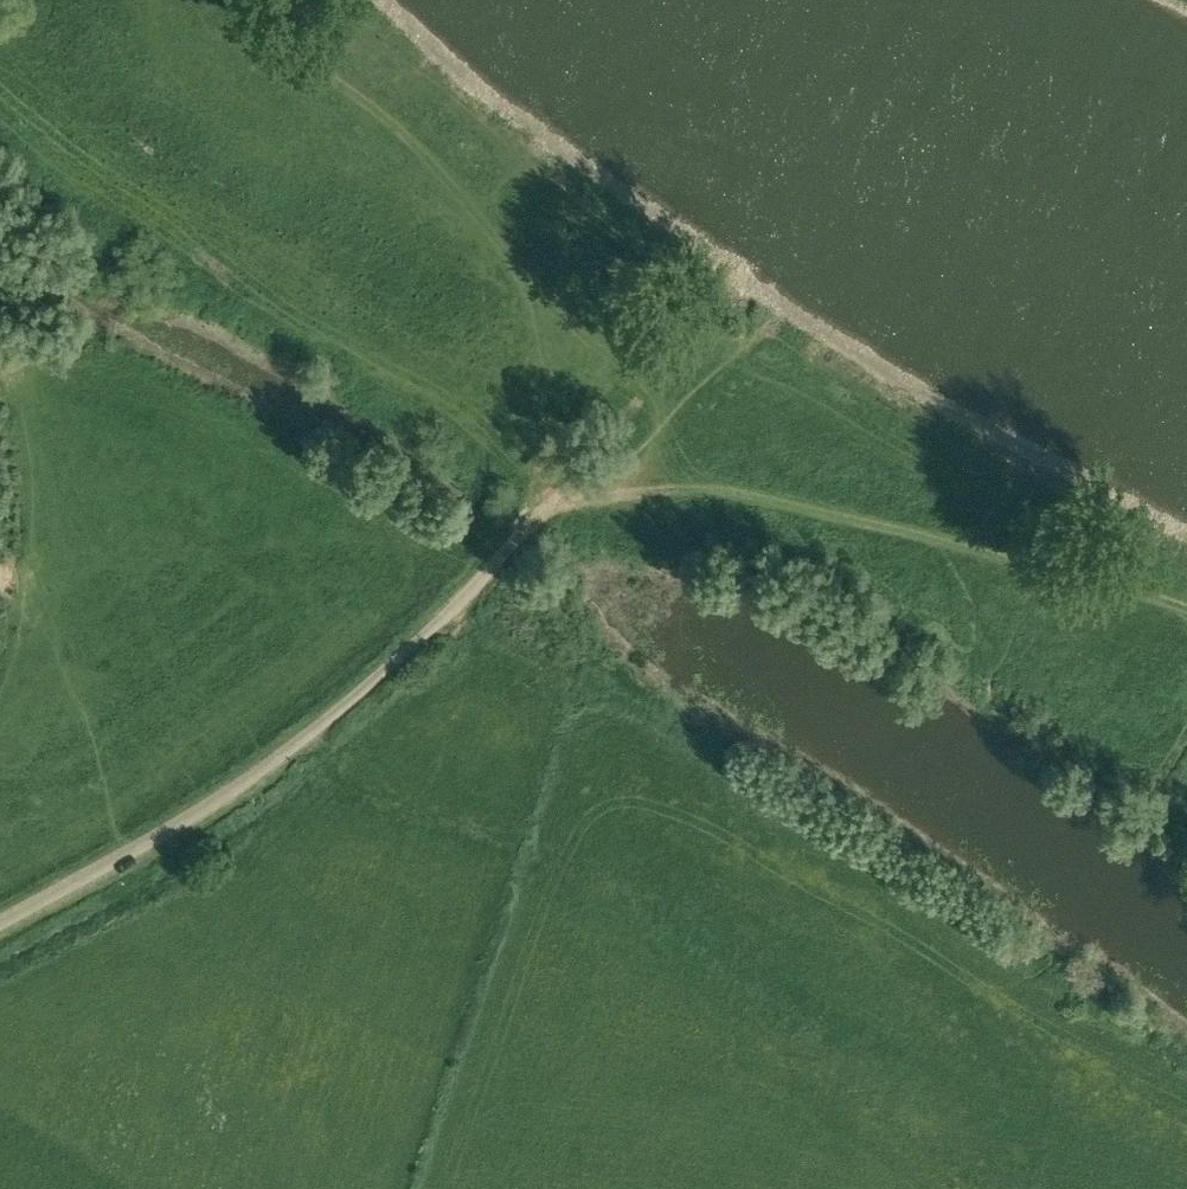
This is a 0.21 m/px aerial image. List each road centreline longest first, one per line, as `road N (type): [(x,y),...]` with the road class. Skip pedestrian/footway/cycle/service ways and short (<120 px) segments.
road 1 (track): [(0,929),(179,824),(304,738),(434,629)]

